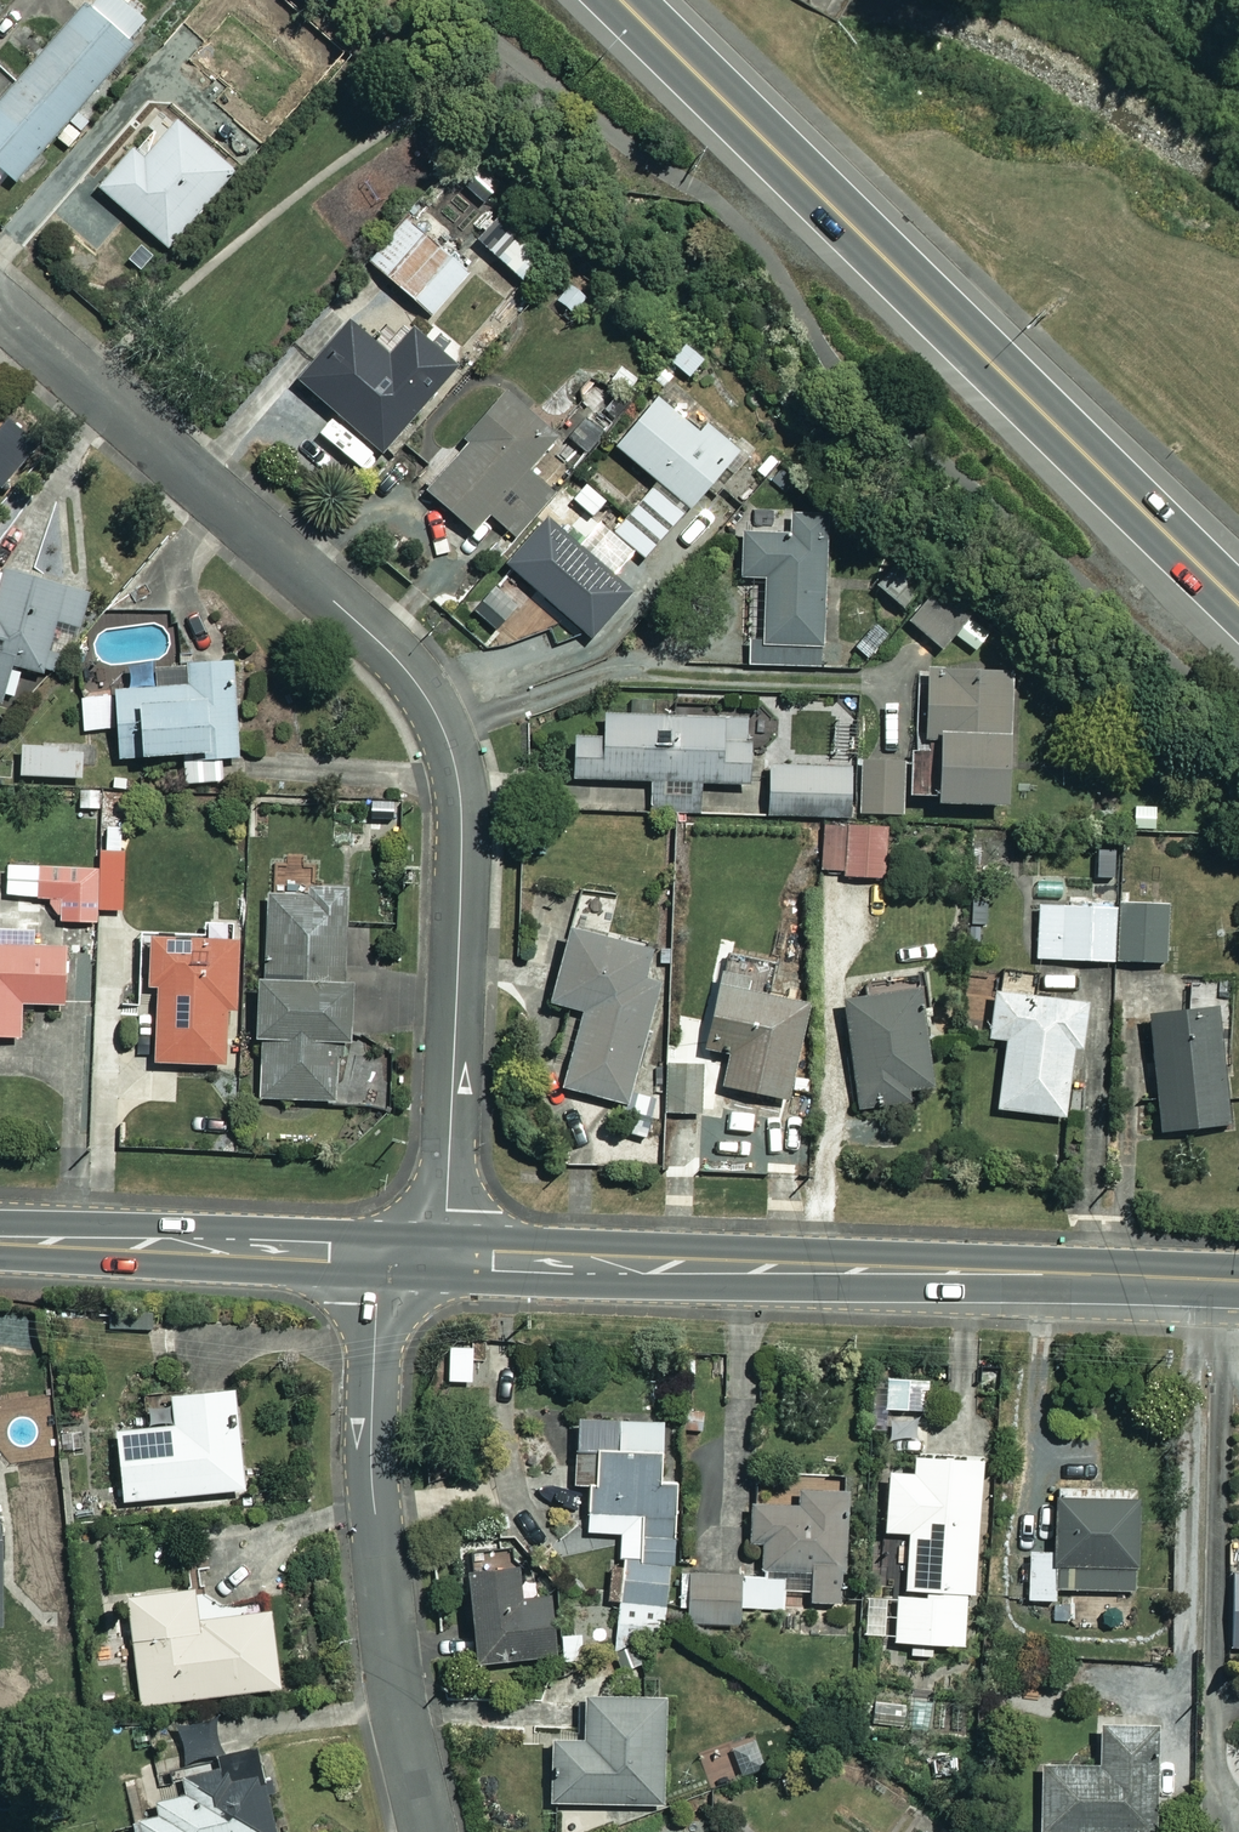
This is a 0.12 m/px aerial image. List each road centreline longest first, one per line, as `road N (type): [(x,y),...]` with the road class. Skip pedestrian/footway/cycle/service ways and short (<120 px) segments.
road 1 (residential): [(0,308),(338,604),(426,694),(446,735),(463,824),(445,1258)]
road 2 (secondary): [(1238,603),(622,0)]
road 3 (secondary): [(1238,1281),(445,1258)]
road 4 (residential): [(425,1831),(386,1656),(367,1420),(379,1255)]
road 5 (secondary): [(379,1255),(0,1239)]

